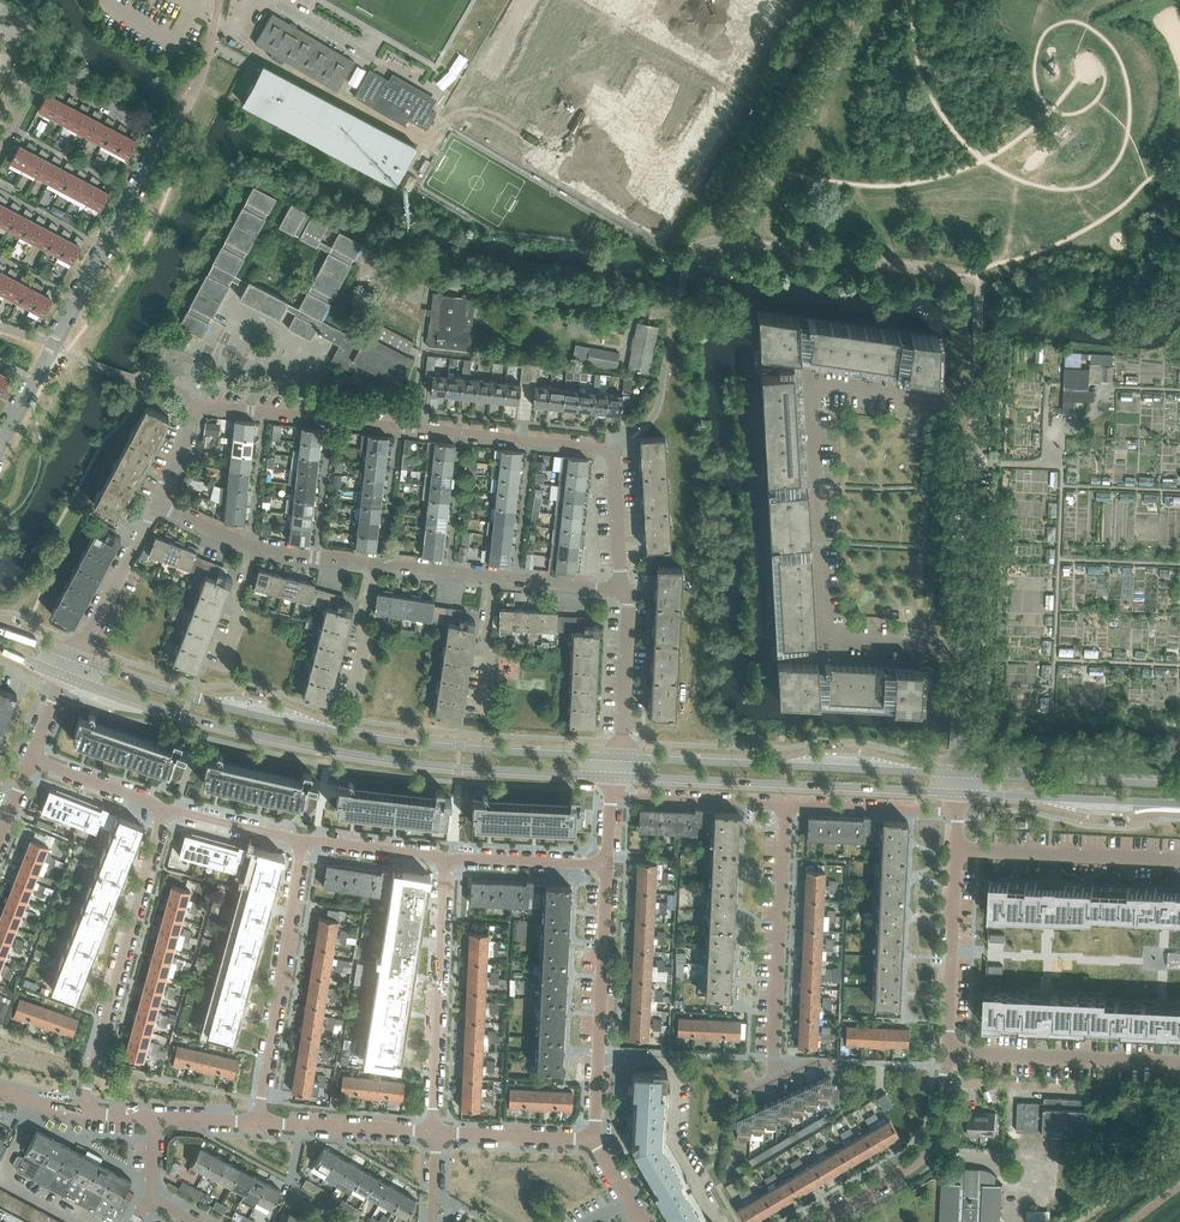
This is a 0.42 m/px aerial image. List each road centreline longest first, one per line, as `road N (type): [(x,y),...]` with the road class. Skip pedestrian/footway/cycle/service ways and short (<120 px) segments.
road 1 (tertiary): [(63,674),(220,727),(336,752),(616,776)]
road 2 (tertiary): [(616,756),(460,749),(298,726),(71,659)]
road 3 (residential): [(974,406),(838,388),(823,407),(838,636),(963,646)]
road 4 (residential): [(54,346),(166,139),(48,77),(32,86),(0,147)]
road 5 (residential): [(197,410),(612,452)]
road 6 (tertiary): [(958,775),(616,756)]
road 7 (tertiary): [(616,776),(958,793)]
road 8 (residential): [(83,1114),(170,808)]
road 9 (residential): [(260,1123),(308,842)]
road 10 (residential): [(435,1133),(450,859)]
road 11 (residential): [(772,1057),(782,802)]
road 12 (residential): [(806,1221),(929,1150),(946,1124),(948,1054)]
road 13 (residential): [(963,646),(974,406)]
road 14 (residential): [(948,1054),(1179,1063)]
road 15 (residential): [(956,849),(1179,860)]
road 16 (tertiary): [(1179,786),(958,775)]
road 17 (tertiary): [(958,793),(1179,804)]
road 18 (residential): [(948,1054),(956,849)]
road 19 (residential): [(600,1049),(609,861)]
road 20 (residential): [(71,659),(155,503)]
road 21 (residential): [(782,802),(957,812)]
road 22 (residential): [(260,1123),(435,1133)]
road 23 (residential): [(90,1221),(3,1177),(31,1105)]
road 24 (residential): [(600,1049),(772,1057)]
road 25 (residential): [(614,791),(782,802)]
road 26 (residential): [(616,756),(626,590)]
road 27 (residential): [(435,1133),(597,1137)]
road 28 (residential): [(197,410),(175,387),(123,376),(54,346)]
road 29 (residential): [(609,861),(450,859)]
road 30 (residential): [(723,1221),(677,1140),(679,1078)]
road 31 (residential): [(170,808),(28,759)]
road 32 (residential): [(450,859),(308,842)]
road 33 (residential): [(308,842),(170,808)]
road 34 (residential): [(626,590),(612,452)]
road 35 (residential): [(344,696),(377,563)]
road 36 (residential): [(474,711),(493,576)]
road 37 (residential): [(626,590),(493,576)]
road 38 (residential): [(211,668),(257,545)]
road 39 (residential): [(958,775),(963,646)]
road 40 (residential): [(377,563),(257,545)]

